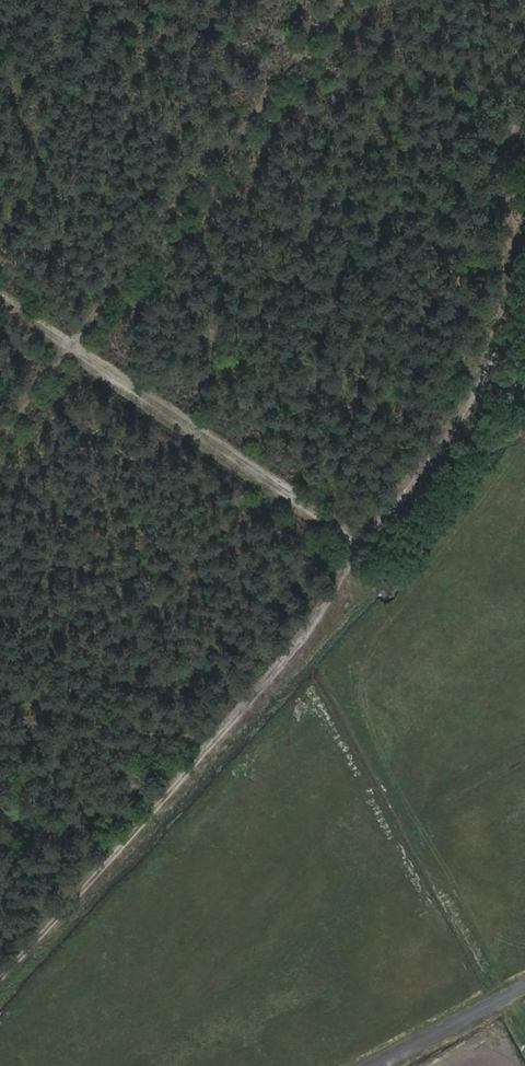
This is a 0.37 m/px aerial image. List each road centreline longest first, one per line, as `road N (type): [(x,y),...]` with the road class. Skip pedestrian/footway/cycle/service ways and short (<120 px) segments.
road 1 (track): [(524,123),(506,194),(509,310),(476,402),(363,549),(298,652),(0,978)]
road 2 (track): [(0,296),(363,549)]
road 3 (tertiary): [(379,1065),(524,990)]

